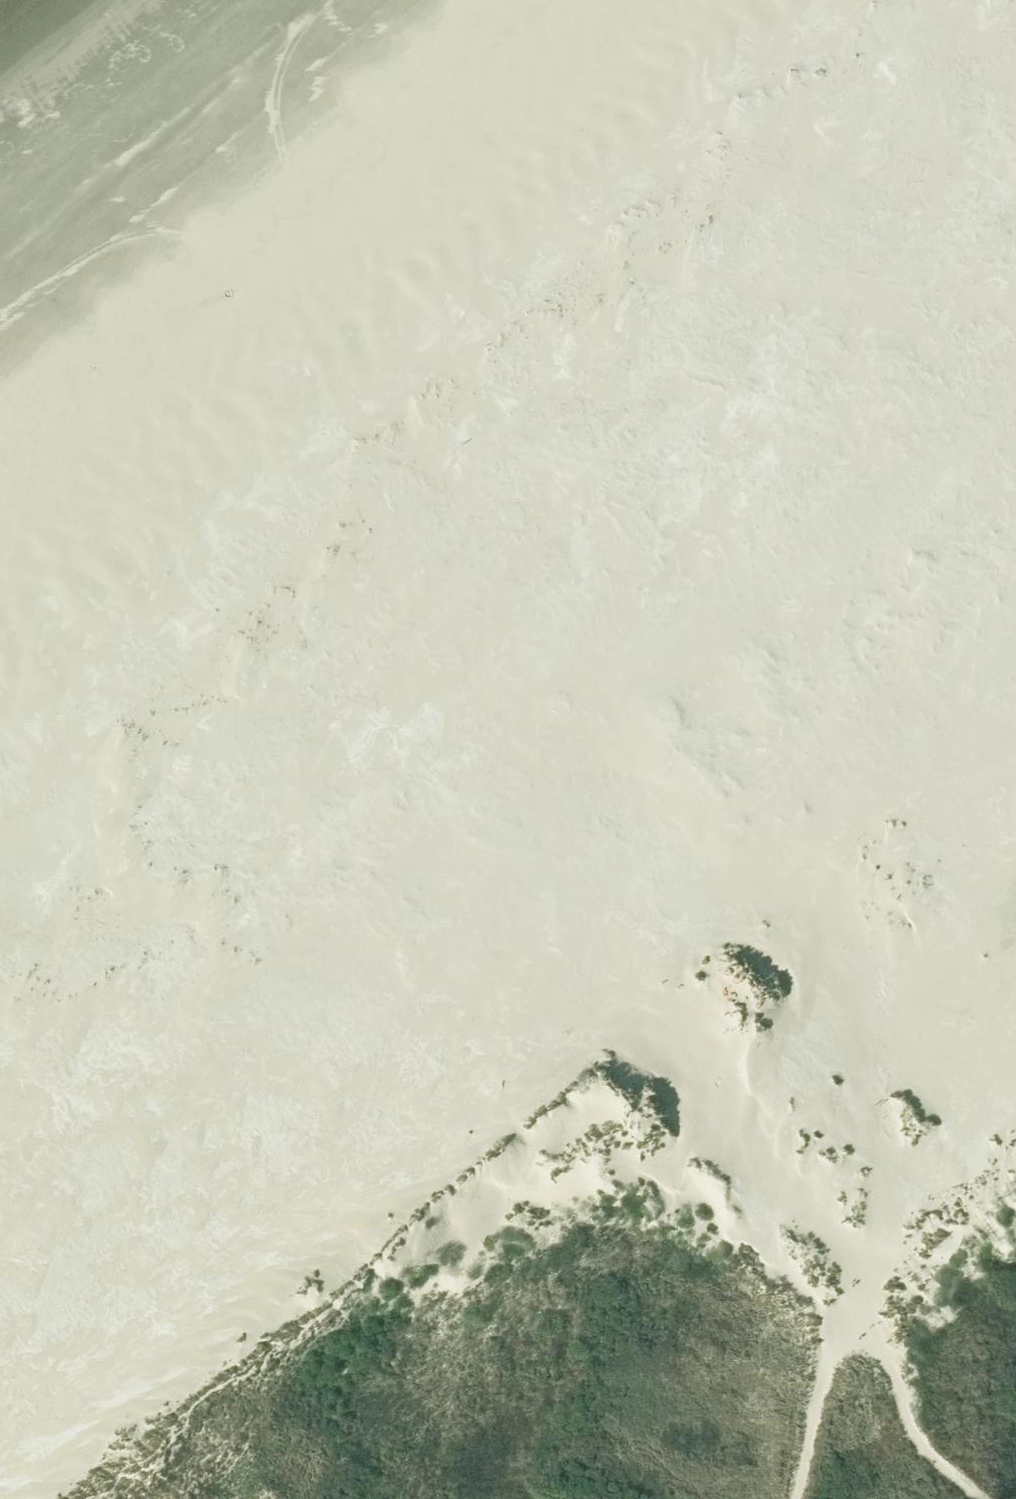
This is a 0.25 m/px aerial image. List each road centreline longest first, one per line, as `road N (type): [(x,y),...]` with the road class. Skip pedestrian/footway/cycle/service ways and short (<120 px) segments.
road 1 (track): [(837,1312),(776,1241),(734,1125),(485,810)]
road 2 (track): [(837,1312),(798,1498)]

